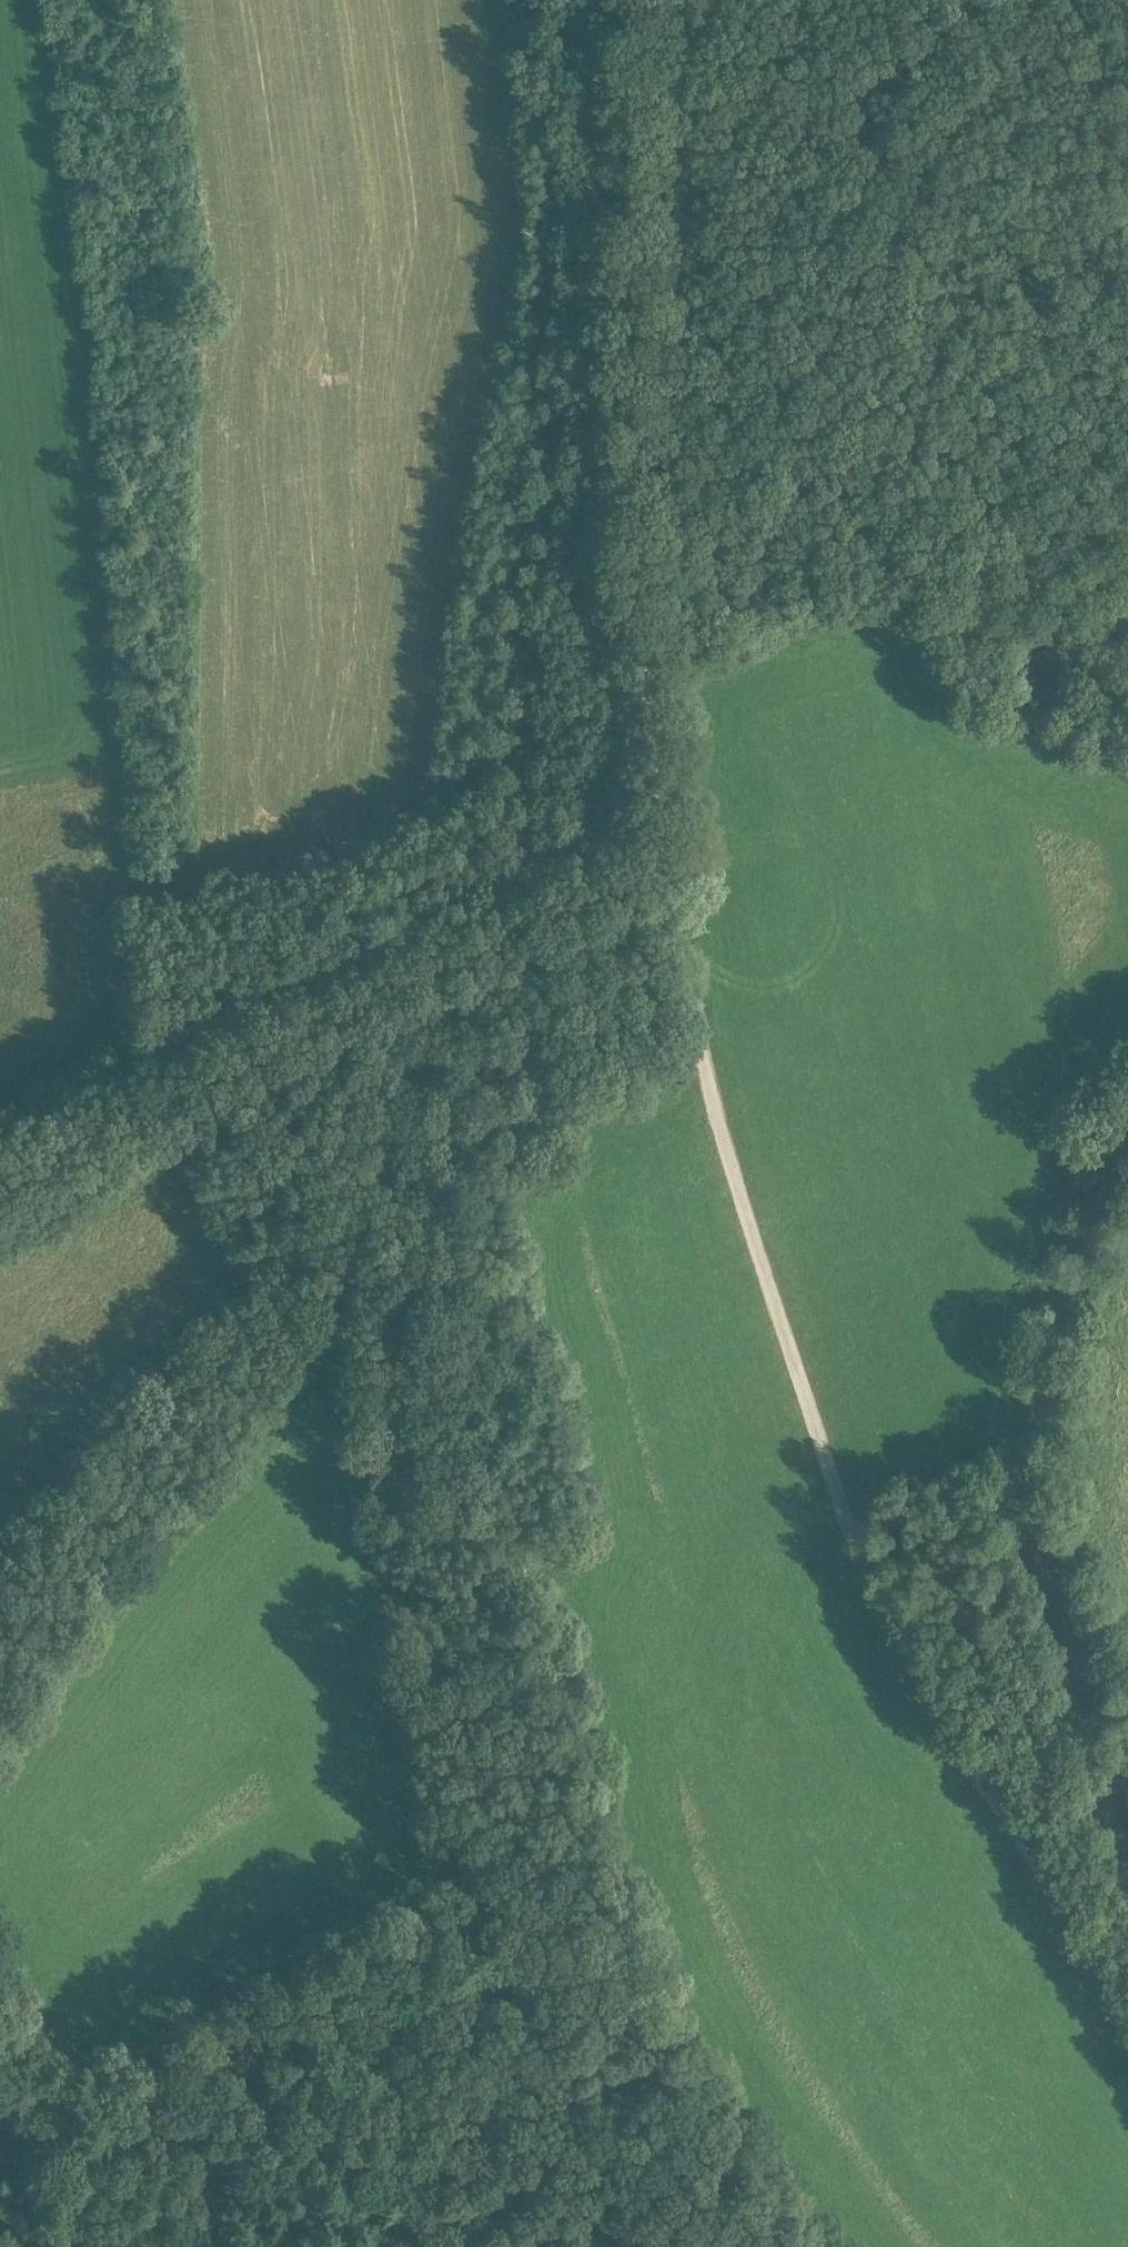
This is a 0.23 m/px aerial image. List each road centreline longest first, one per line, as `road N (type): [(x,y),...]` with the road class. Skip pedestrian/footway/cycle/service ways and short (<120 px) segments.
road 1 (track): [(633,0),(646,656),(660,898),(740,1193),(863,1569),(1127,2040)]
road 2 (track): [(658,861),(0,1167)]
road 3 (track): [(173,2246),(149,2219),(145,2110),(121,2067)]

